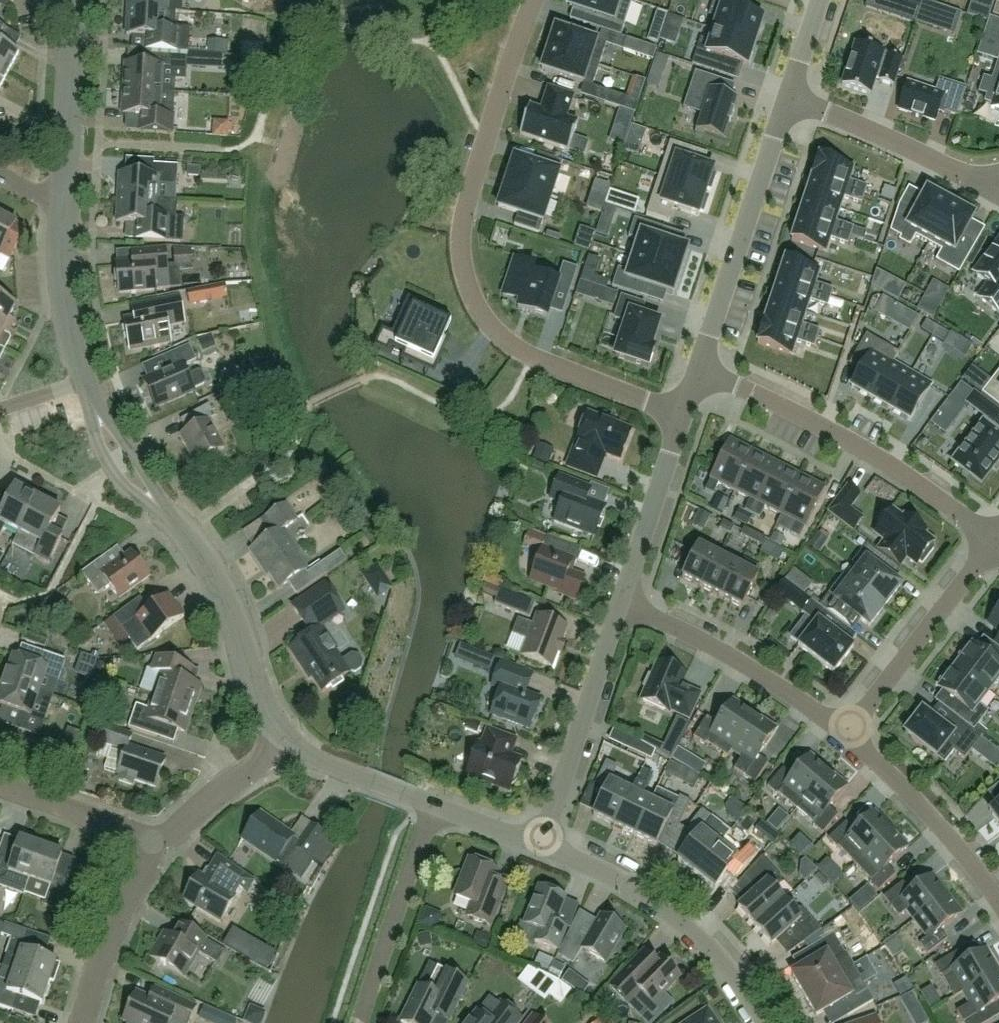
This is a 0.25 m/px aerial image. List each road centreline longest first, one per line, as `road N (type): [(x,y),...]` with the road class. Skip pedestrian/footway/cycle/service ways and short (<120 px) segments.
road 1 (residential): [(684,411),(532,356),(505,341),(472,294),(461,233),(535,0)]
road 2 (residential): [(286,743),(176,527),(115,463),(86,381)]
road 3 (residential): [(996,541),(907,476),(700,368)]
road 4 (residential): [(765,1022),(699,939),(542,843)]
road 5 (residential): [(700,368),(789,97)]
road 6 (residential): [(620,601),(846,731)]
road 7 (residential): [(542,843),(620,601)]
road 8 (residential): [(846,731),(996,541)]
road 9 (residential): [(789,97),(998,194)]
road 10 (residential): [(846,731),(929,813),(998,903)]
road 11 (residential): [(360,1022),(434,808)]
road 12 (residential): [(69,205),(75,78),(68,0)]
road 13 (residential): [(620,601),(684,411)]
road 14 (residential): [(89,1022),(155,843)]
road 15 (residential): [(86,381),(69,319),(69,205)]
road 16 (residential): [(155,843),(286,743)]
road 17 (residential): [(155,843),(0,795)]
road 18 (residential): [(434,808),(286,743)]

